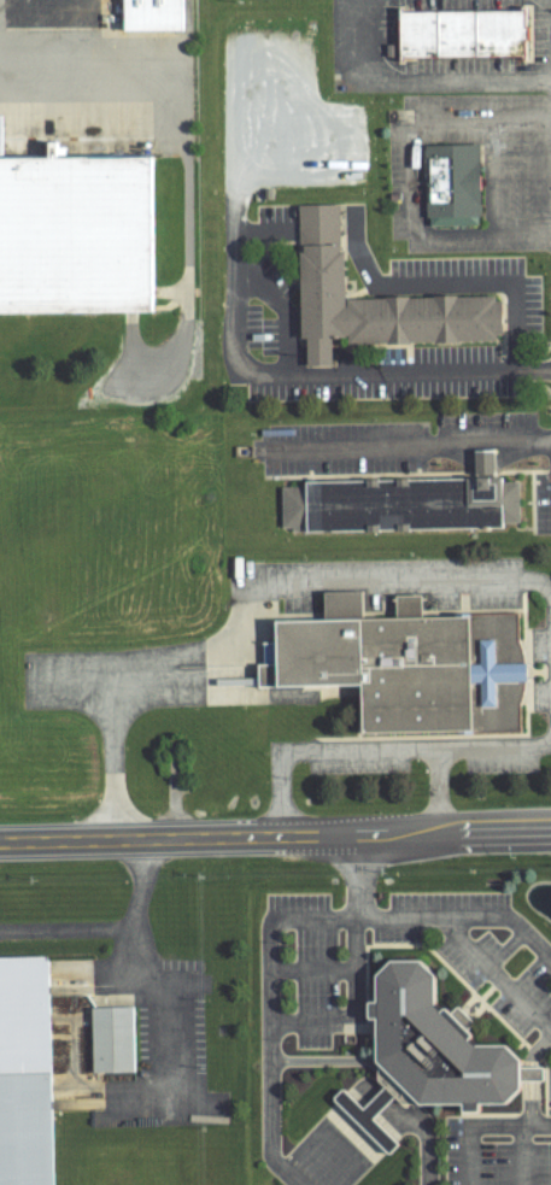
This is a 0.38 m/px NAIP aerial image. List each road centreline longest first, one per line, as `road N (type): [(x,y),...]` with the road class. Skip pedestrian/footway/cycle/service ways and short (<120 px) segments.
road 1 (secondary): [(550,831),(0,842)]

